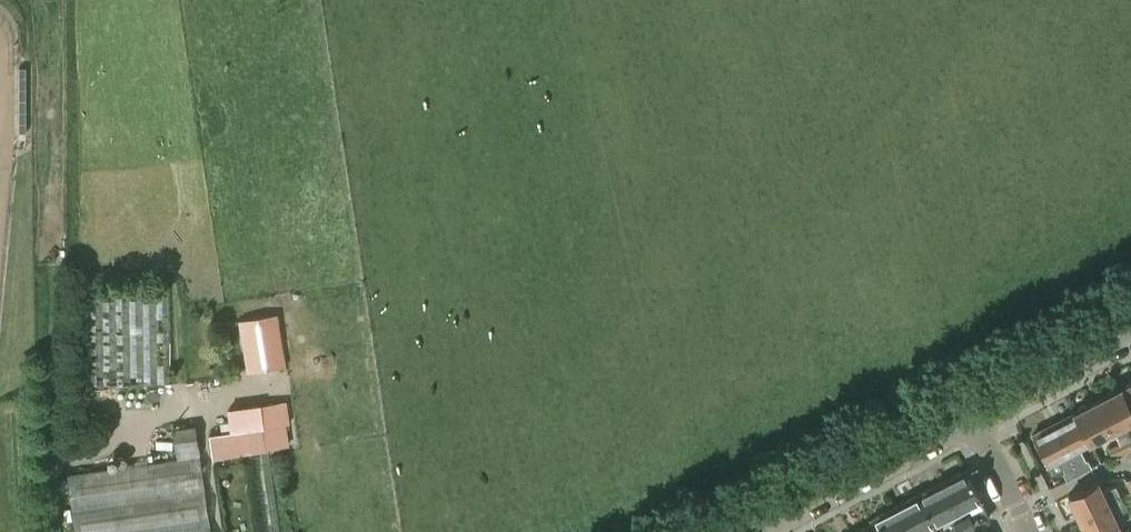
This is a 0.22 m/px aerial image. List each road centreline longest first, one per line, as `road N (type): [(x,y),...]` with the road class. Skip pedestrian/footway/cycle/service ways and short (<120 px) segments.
road 1 (residential): [(756,531),(973,418)]
road 2 (residential): [(973,418),(1130,335)]
road 3 (residential): [(1030,531),(973,418)]

